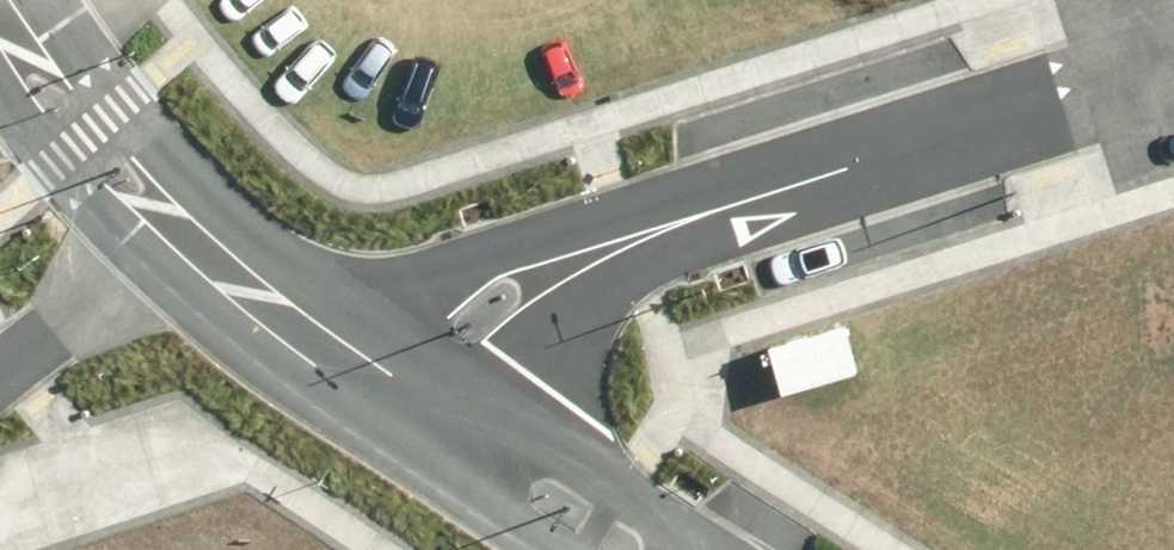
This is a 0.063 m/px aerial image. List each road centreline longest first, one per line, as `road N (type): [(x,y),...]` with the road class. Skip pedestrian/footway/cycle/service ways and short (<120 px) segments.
road 1 (residential): [(1173,67),(711,211)]
road 2 (residential): [(362,362),(435,282),(505,243),(711,211)]
road 3 (residential): [(711,211),(604,262),(457,427)]
road 4 (residential): [(476,440),(551,441),(722,549)]
road 5 (residential): [(0,20),(30,65),(180,225)]
road 6 (residential): [(0,368),(180,225)]
road 7 (residential): [(180,225),(238,277),(362,362)]
road 8 (residential): [(556,549),(508,520),(476,440)]

